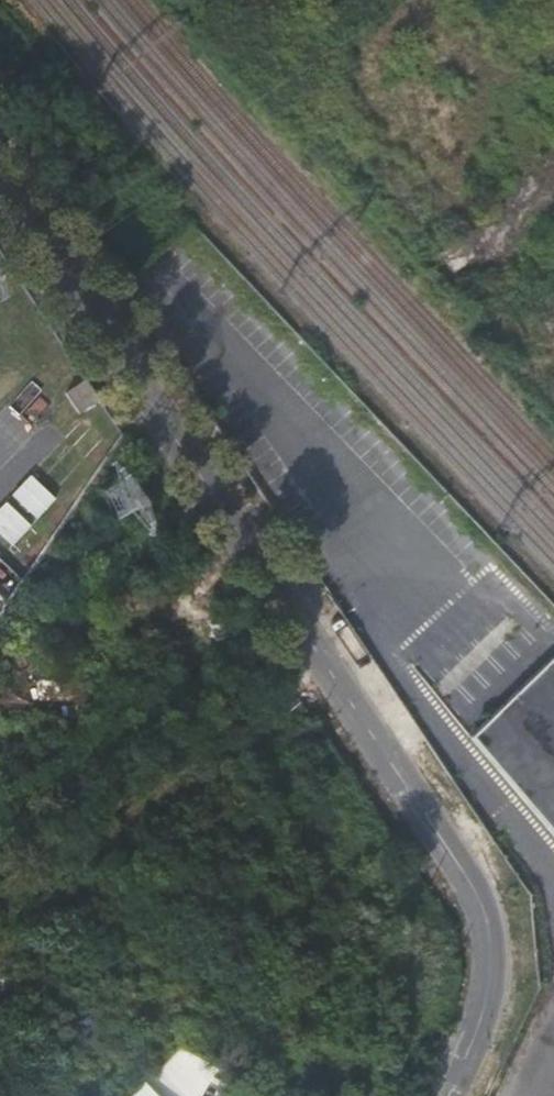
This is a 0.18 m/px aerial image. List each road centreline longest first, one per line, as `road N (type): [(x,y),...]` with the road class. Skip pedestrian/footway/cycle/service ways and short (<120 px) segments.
road 1 (tertiary): [(448,1095),(499,958),(489,897),(0,161)]

